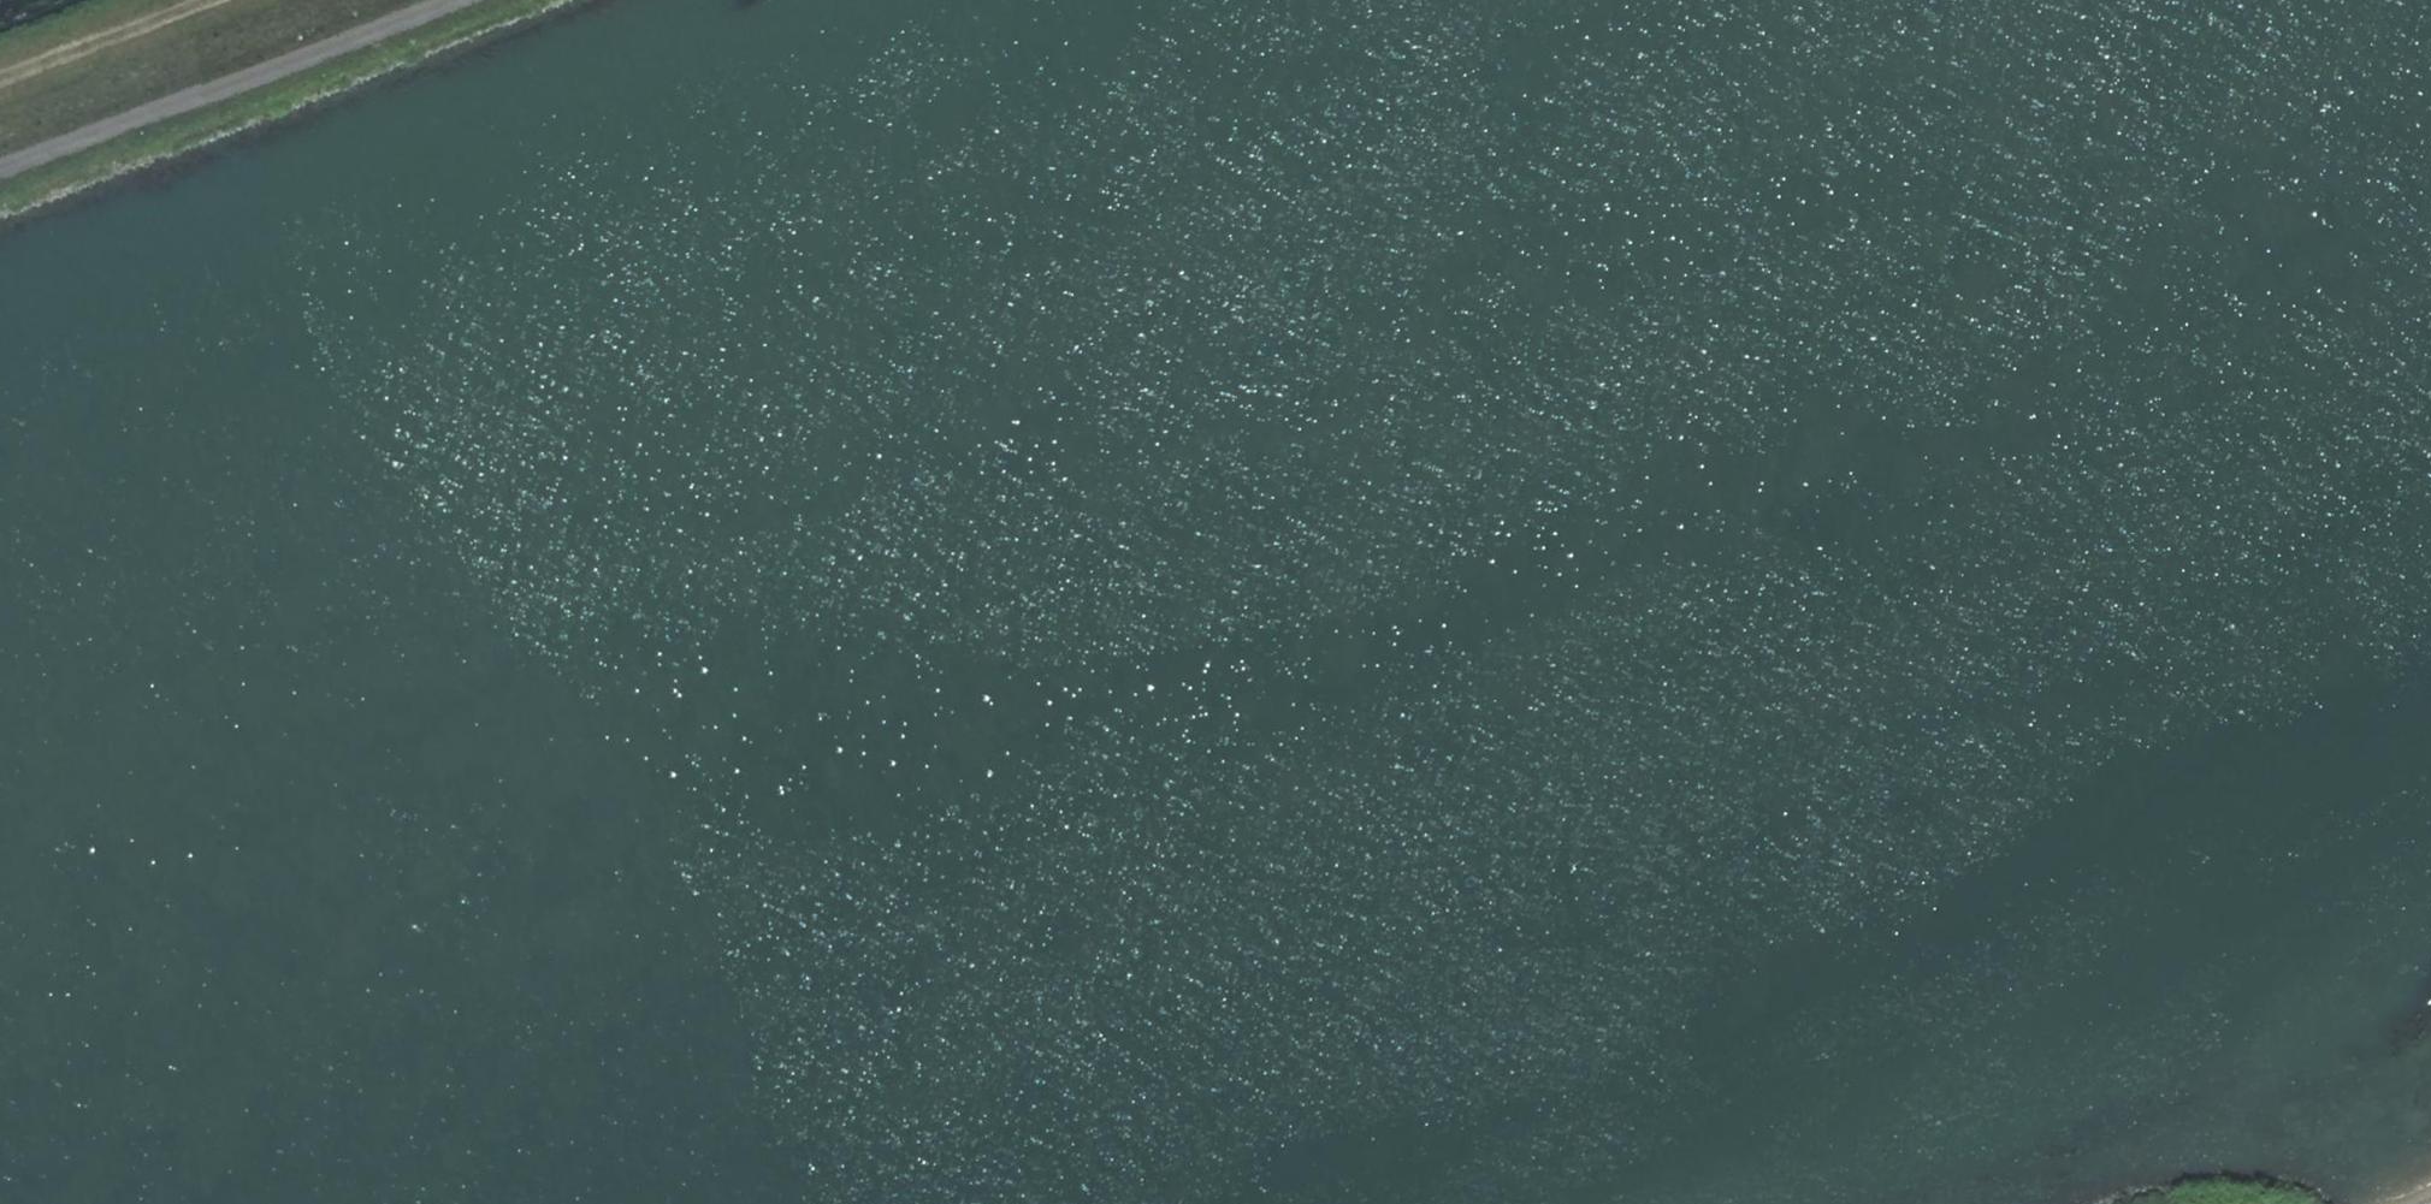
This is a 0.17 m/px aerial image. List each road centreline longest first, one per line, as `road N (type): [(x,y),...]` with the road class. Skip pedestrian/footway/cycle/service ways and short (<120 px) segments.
road 1 (track): [(440,0),(0,167)]
road 2 (track): [(197,0),(0,74)]

